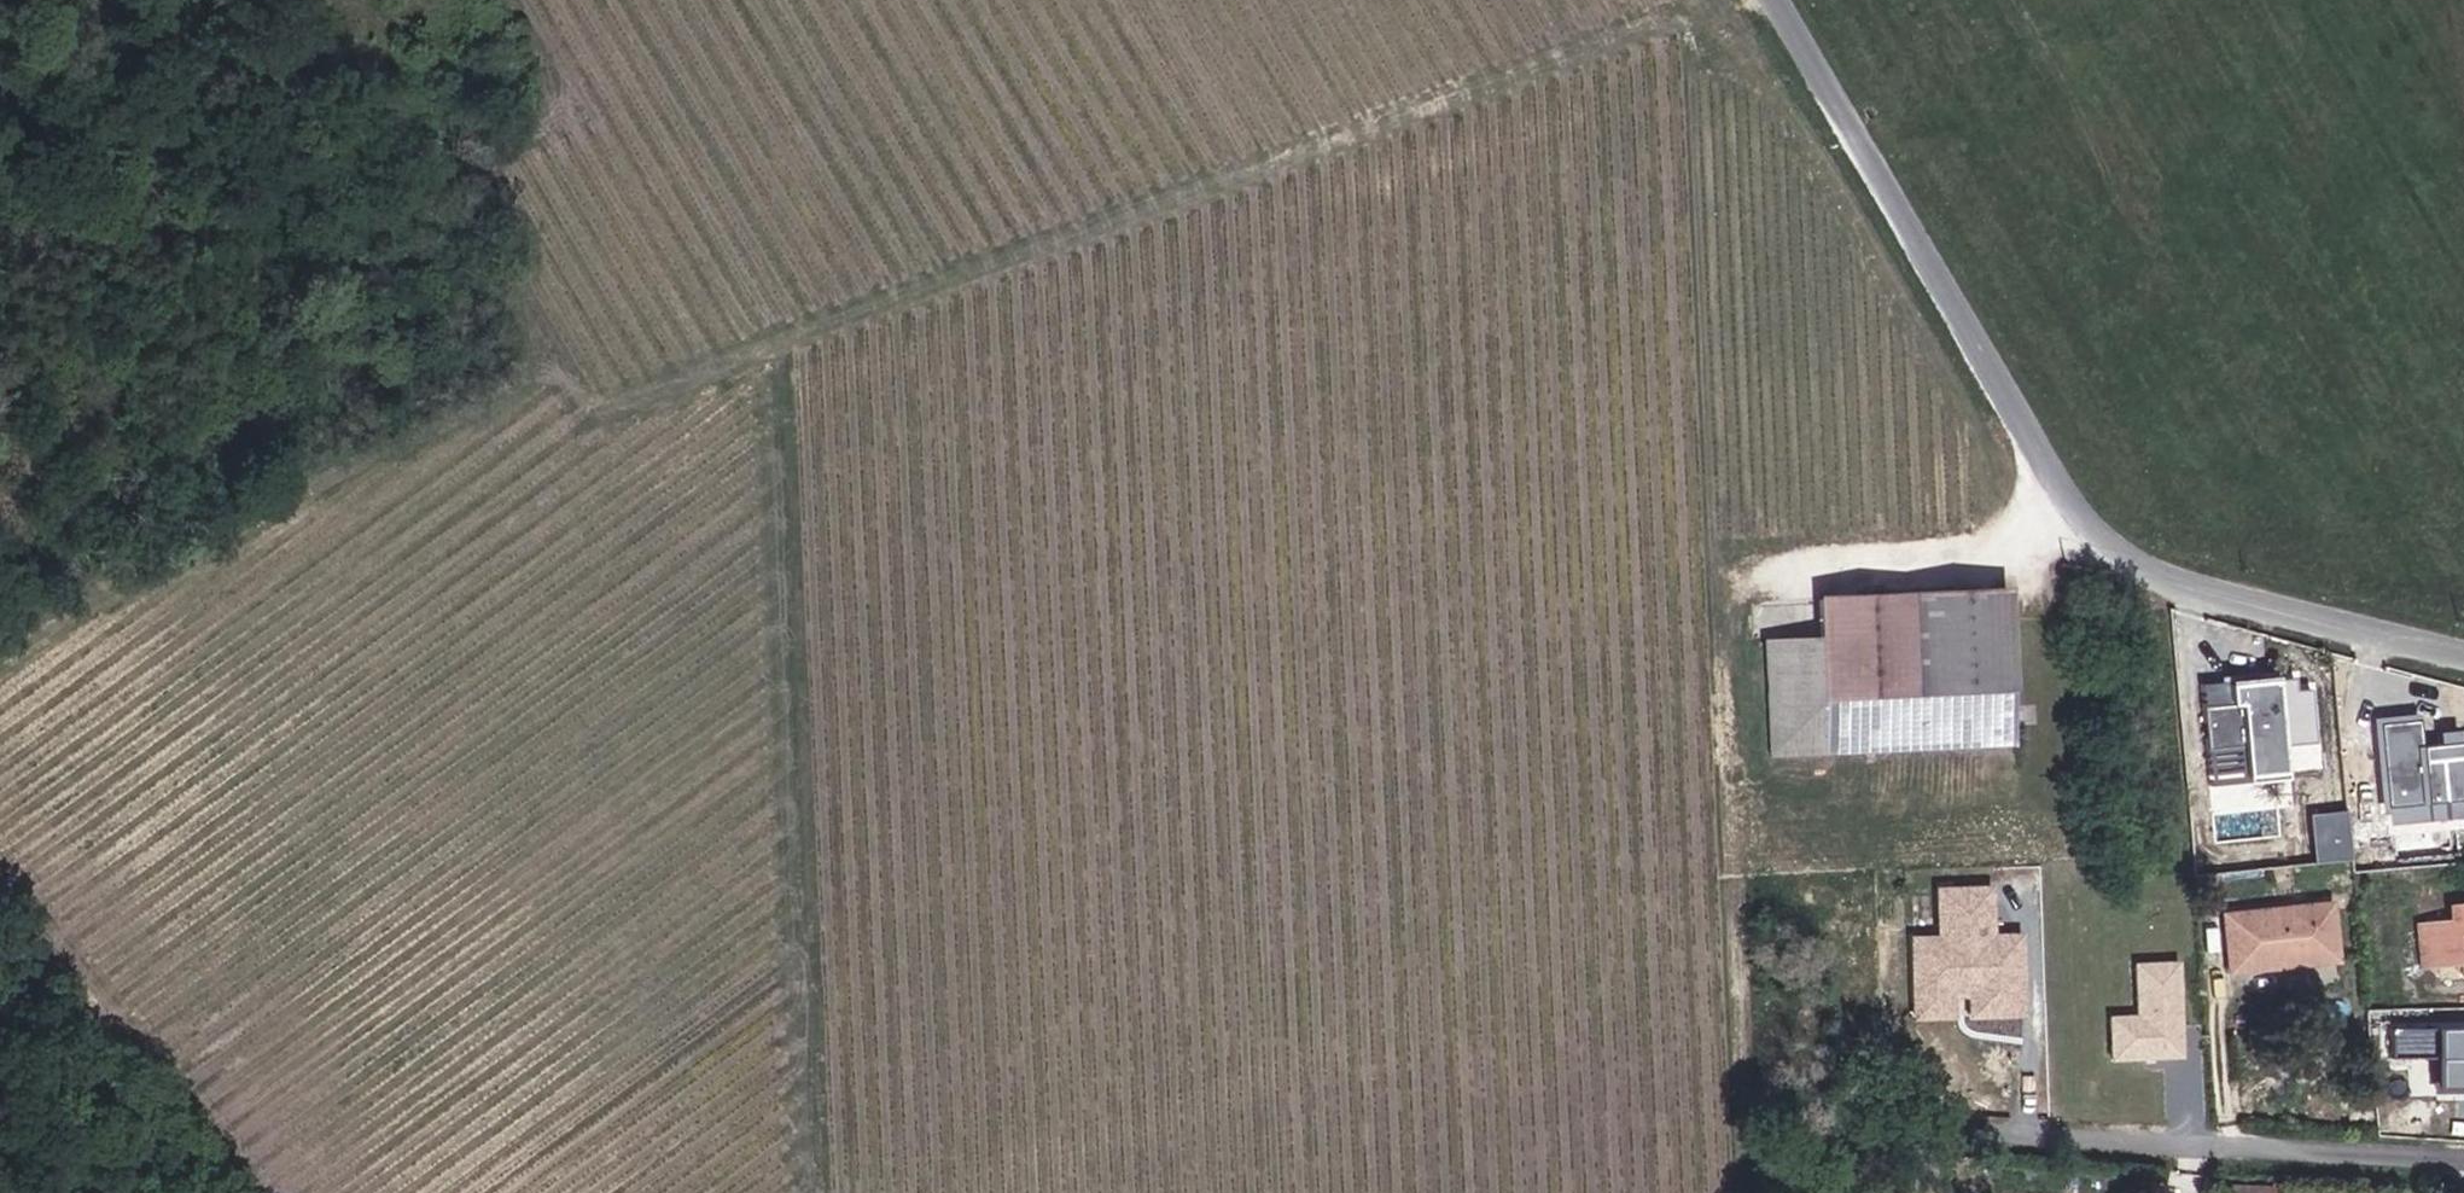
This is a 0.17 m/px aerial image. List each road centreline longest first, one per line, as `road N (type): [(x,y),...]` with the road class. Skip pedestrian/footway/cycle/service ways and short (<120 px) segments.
road 1 (unclassified): [(1778,0),(2061,474),(2123,551),(2253,603),(2463,654)]
road 2 (residential): [(2177,1145),(2463,1162)]

